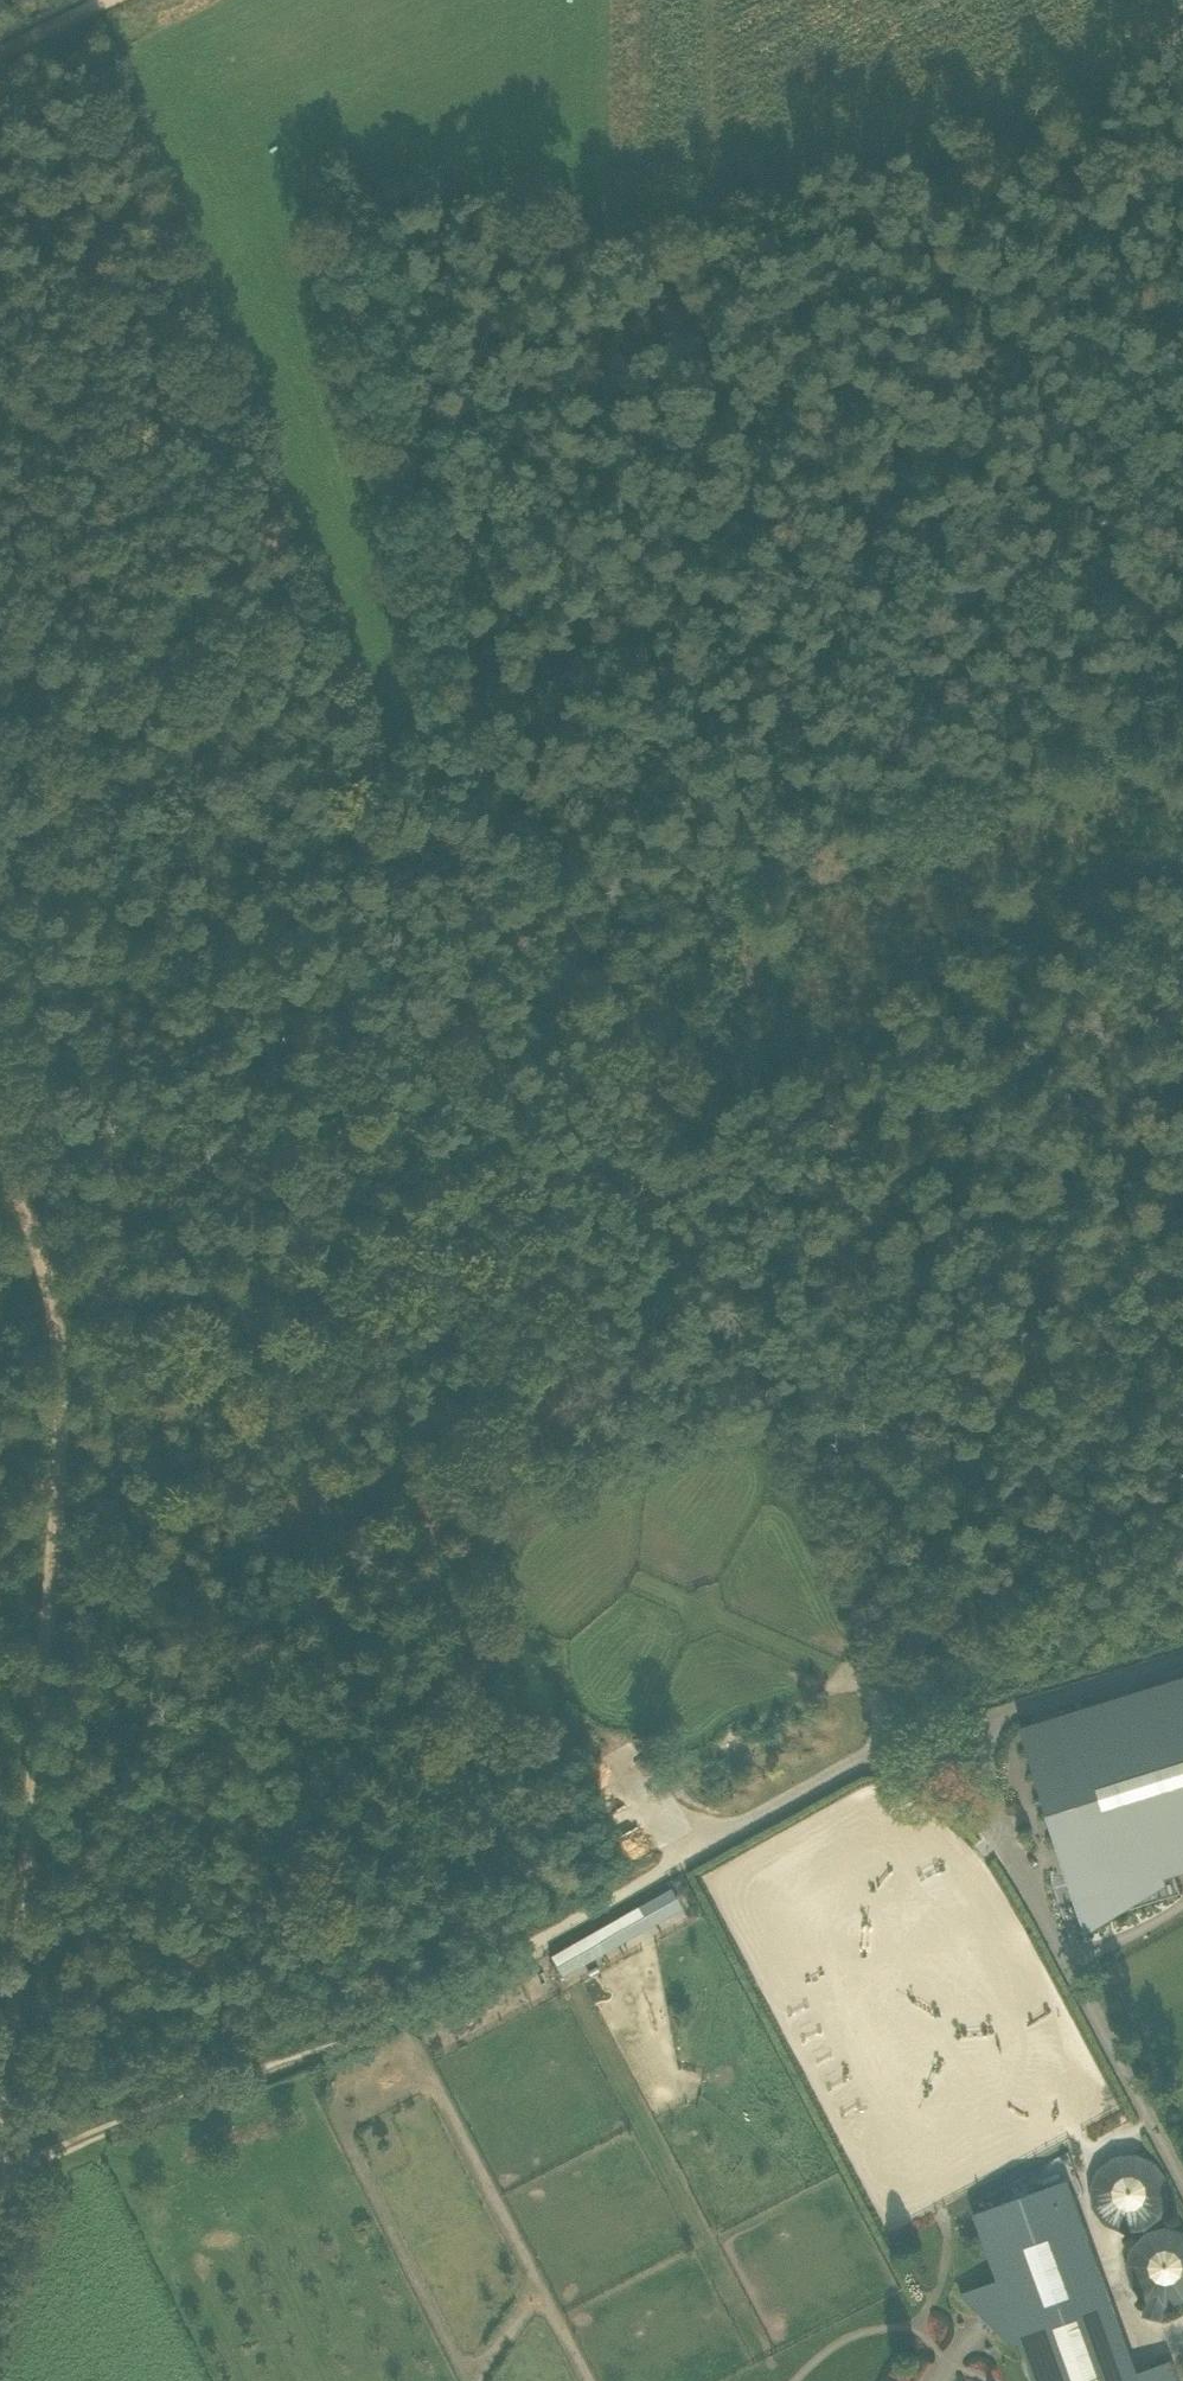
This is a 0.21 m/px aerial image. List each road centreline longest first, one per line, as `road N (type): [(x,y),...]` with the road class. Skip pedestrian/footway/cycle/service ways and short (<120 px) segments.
road 1 (track): [(410,431),(460,699),(566,995),(916,1738)]
road 2 (track): [(0,2178),(431,2004),(916,1738)]
road 3 (track): [(0,2092),(36,1680),(56,1290),(0,1124)]
road 4 (track): [(0,54),(111,0)]

